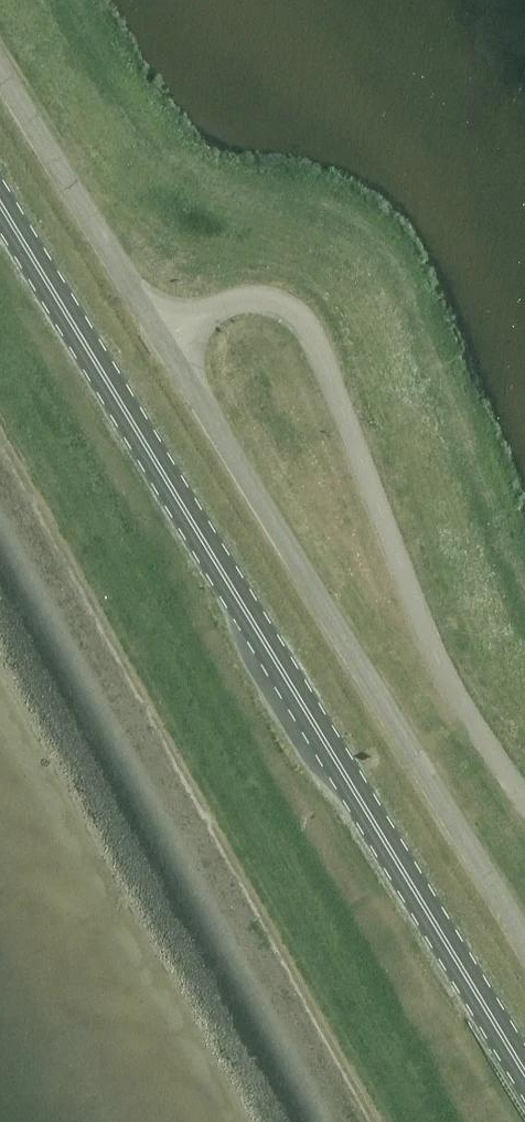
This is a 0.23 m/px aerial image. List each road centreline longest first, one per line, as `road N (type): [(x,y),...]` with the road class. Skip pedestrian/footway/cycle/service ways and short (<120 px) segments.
road 1 (unclassified): [(524,941),(0,71)]
road 2 (primary): [(524,1073),(0,205)]

